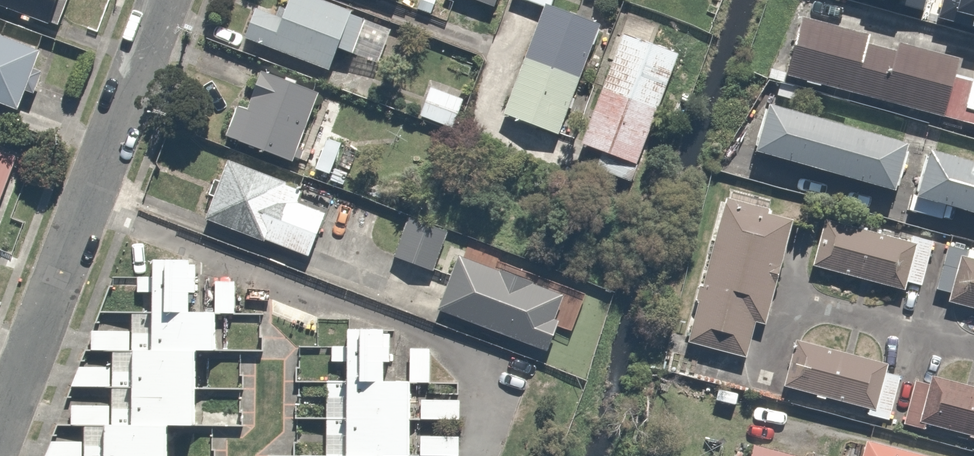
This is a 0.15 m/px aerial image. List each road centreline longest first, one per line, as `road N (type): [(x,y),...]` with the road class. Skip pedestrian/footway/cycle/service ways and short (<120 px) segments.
road 1 (residential): [(163,0),(0,425)]

